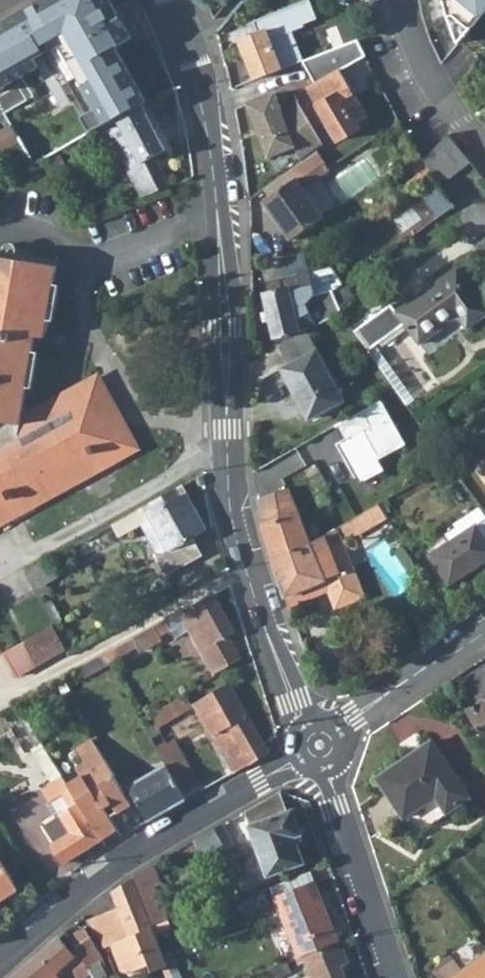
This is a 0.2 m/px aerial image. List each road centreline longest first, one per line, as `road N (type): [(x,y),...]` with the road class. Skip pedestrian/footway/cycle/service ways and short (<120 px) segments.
road 1 (residential): [(319,747),(263,627),(231,517),(215,180),(198,89),(165,0)]
road 2 (residential): [(0,961),(117,861),(319,747)]
road 3 (residential): [(393,977),(319,747)]
road 4 (residential): [(484,628),(319,747)]
road 5 (residential): [(484,151),(421,60),(403,0)]

